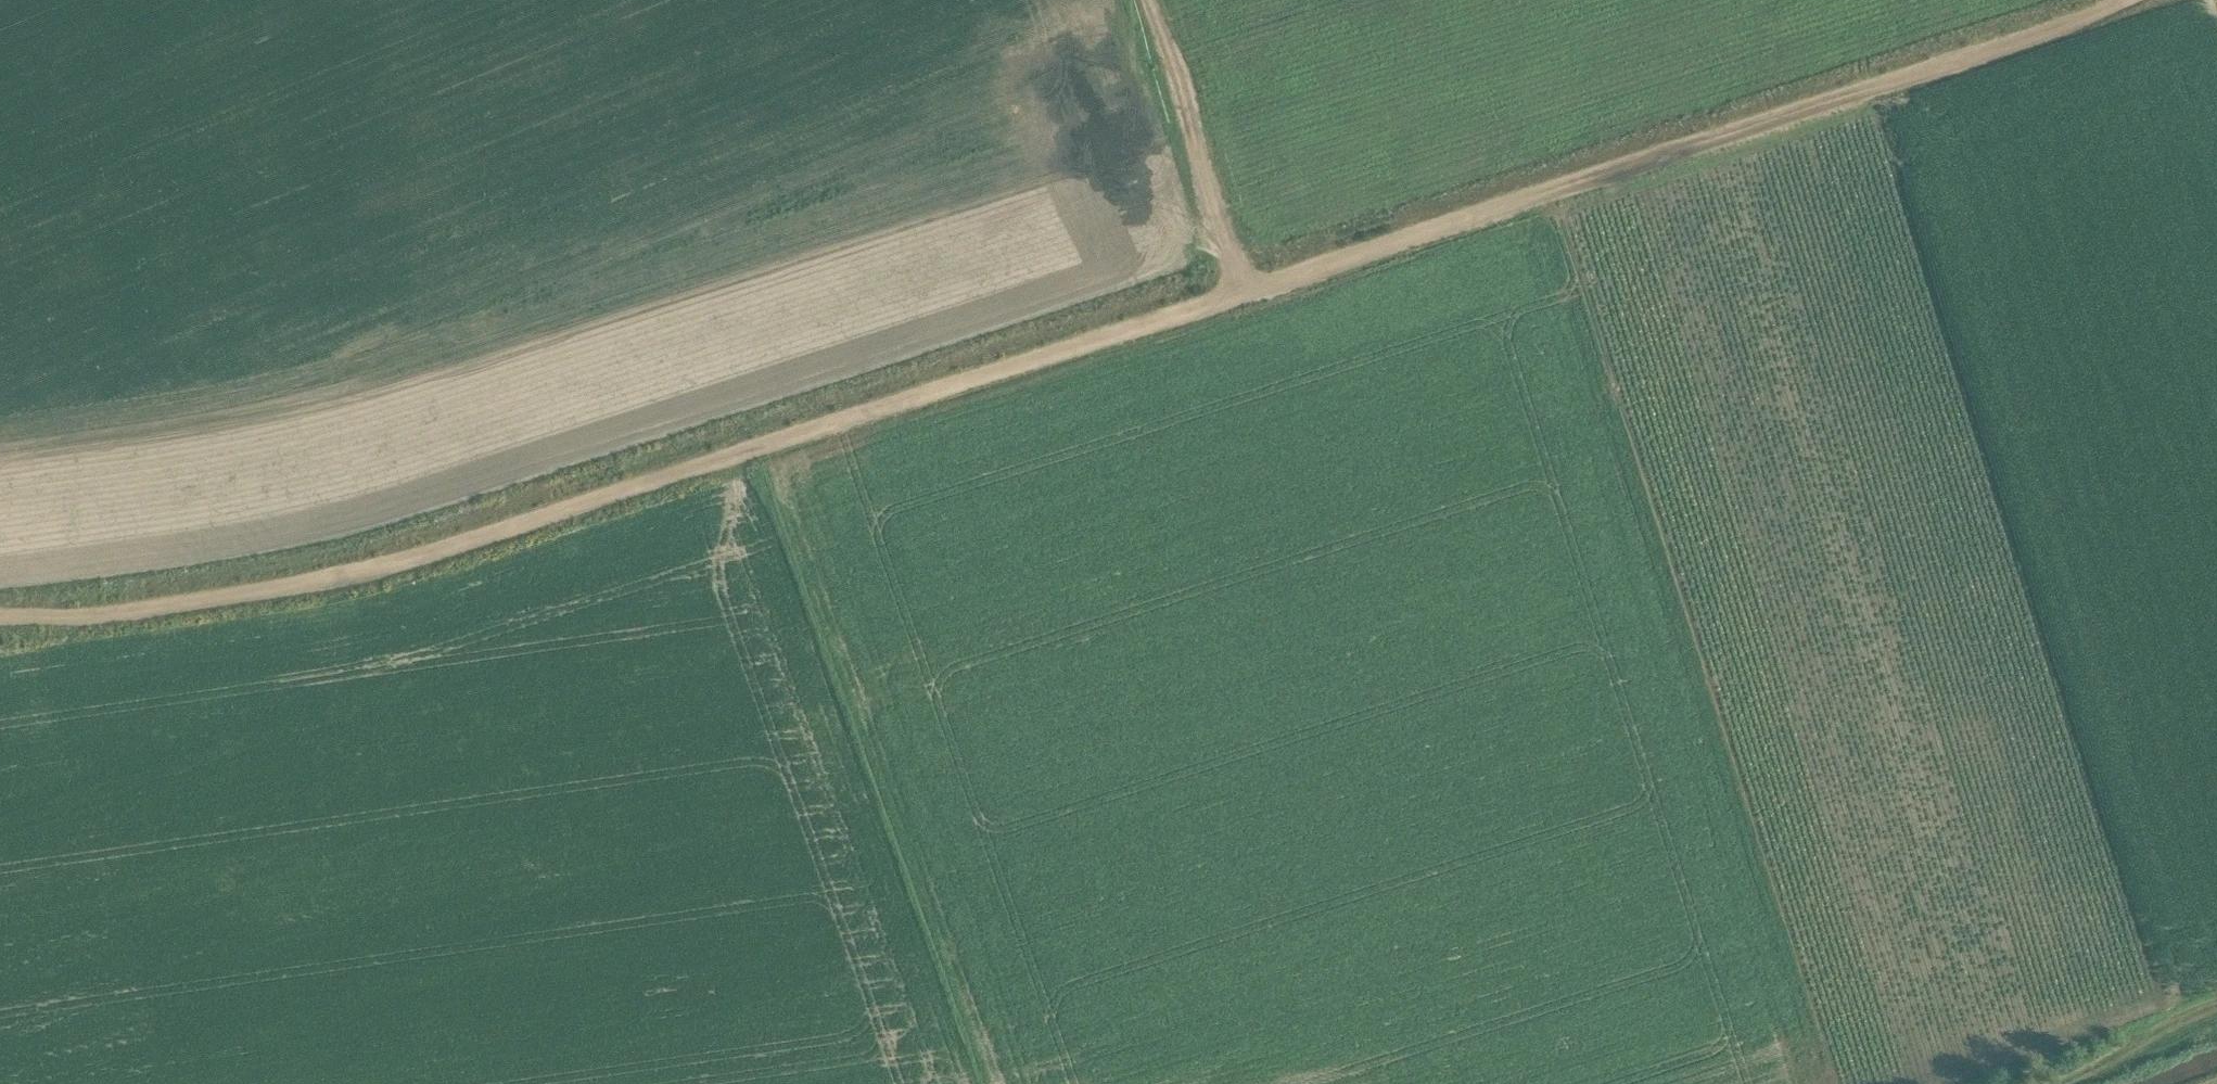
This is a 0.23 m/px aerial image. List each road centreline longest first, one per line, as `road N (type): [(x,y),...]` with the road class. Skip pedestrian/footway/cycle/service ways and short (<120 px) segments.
road 1 (track): [(0,618),(398,559),(2113,0)]
road 2 (track): [(1237,284),(1148,0)]

